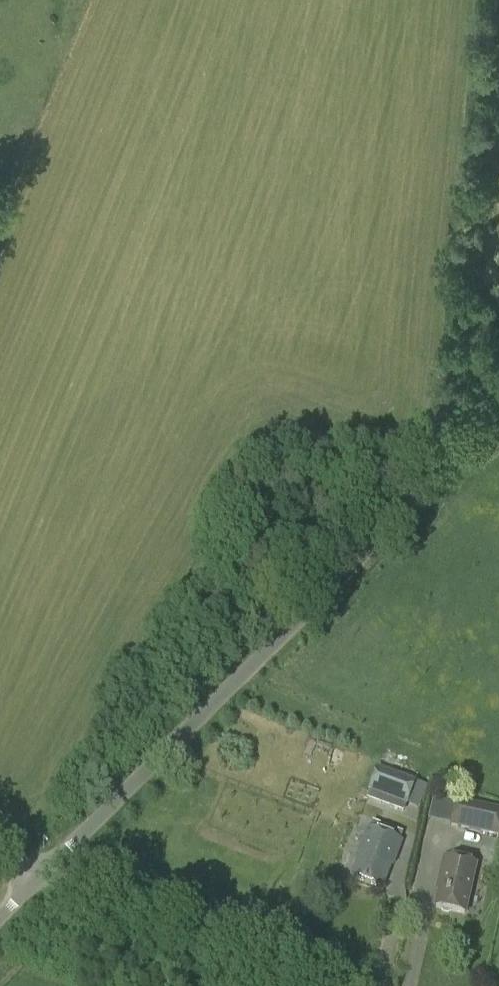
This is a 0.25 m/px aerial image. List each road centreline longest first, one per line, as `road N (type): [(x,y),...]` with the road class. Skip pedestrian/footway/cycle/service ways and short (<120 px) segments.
road 1 (unclassified): [(39,881),(498,389)]
road 2 (unclassified): [(304,985),(39,881)]

